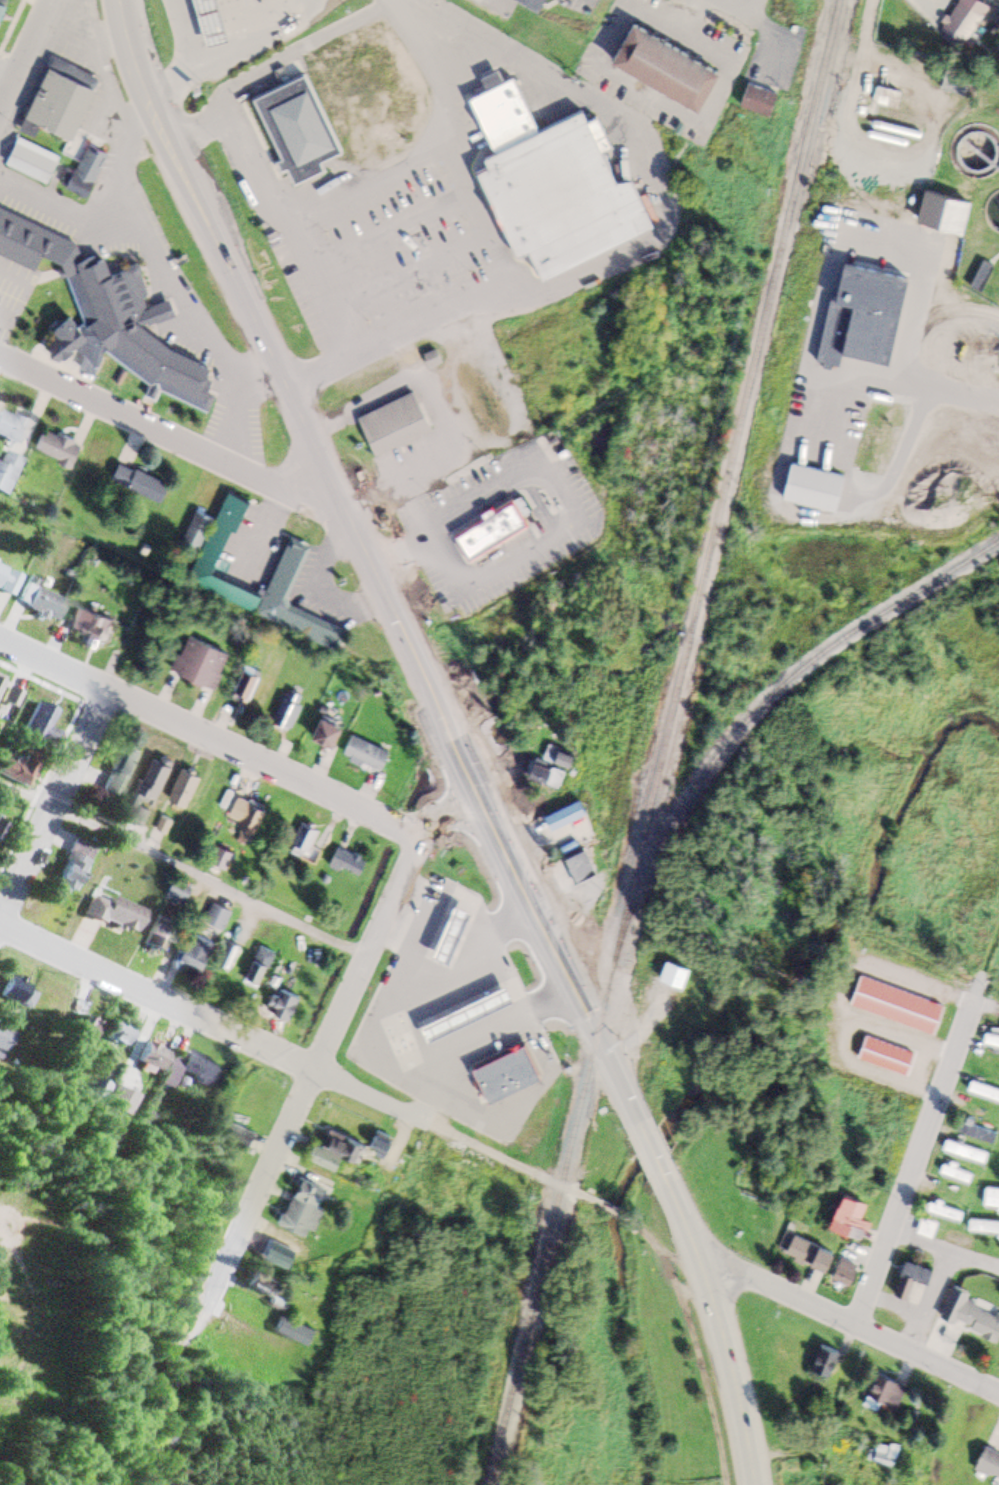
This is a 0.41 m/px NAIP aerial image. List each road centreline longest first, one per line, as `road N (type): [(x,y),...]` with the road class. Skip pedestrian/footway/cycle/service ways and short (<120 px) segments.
road 1 (trunk): [(648,1141),(288,391)]
road 2 (residential): [(0,922),(561,1187)]
road 3 (residential): [(217,1275),(420,836),(484,801)]
road 4 (residential): [(420,836),(0,641)]
road 5 (trunk): [(288,391),(169,149),(118,0)]
road 6 (residential): [(338,500),(276,489),(0,358)]
road 7 (residential): [(857,1329),(964,1018),(982,1010)]
road 8 (trunk): [(661,1172),(722,1332),(754,1484)]
road 9 (residential): [(998,1396),(748,1279),(702,1268)]
road 10 (track): [(217,1275),(163,1357),(57,1484)]
road 11 (residential): [(0,900),(101,691)]
road 12 (track): [(680,1293),(727,1484)]
road 13 (residential): [(0,115),(54,0)]

